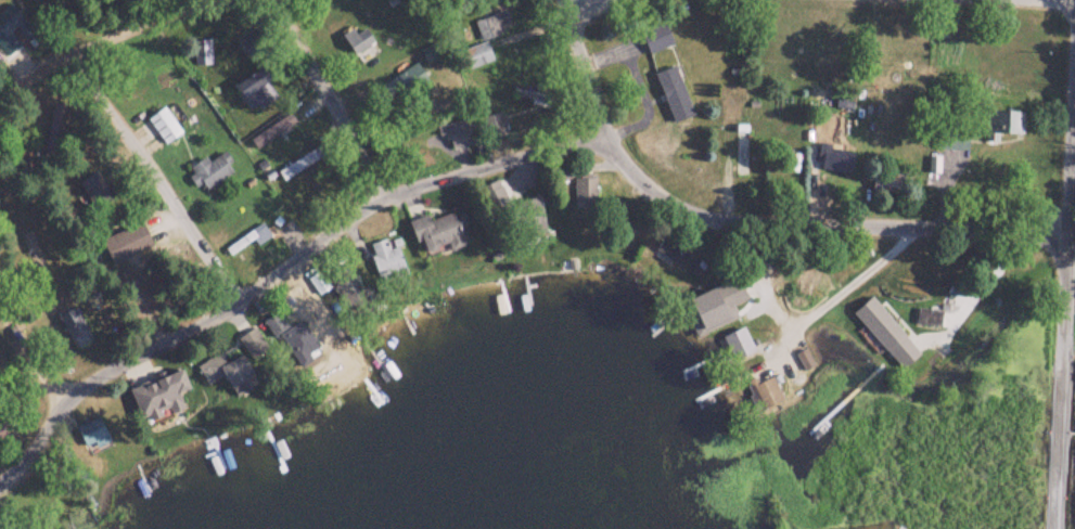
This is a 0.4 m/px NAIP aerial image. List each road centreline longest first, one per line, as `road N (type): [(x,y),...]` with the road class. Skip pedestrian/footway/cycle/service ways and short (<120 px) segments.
road 1 (residential): [(37,379),(215,278),(370,171),(601,107),(639,176),(701,216),(1063,229)]
road 2 (residential): [(1053,528),(1074,17)]
road 3 (residential): [(215,278),(52,27)]
road 4 (residential): [(370,171),(283,0)]
road 5 (residential): [(370,171),(409,309)]
road 6 (residential): [(128,0),(52,27),(0,60)]

